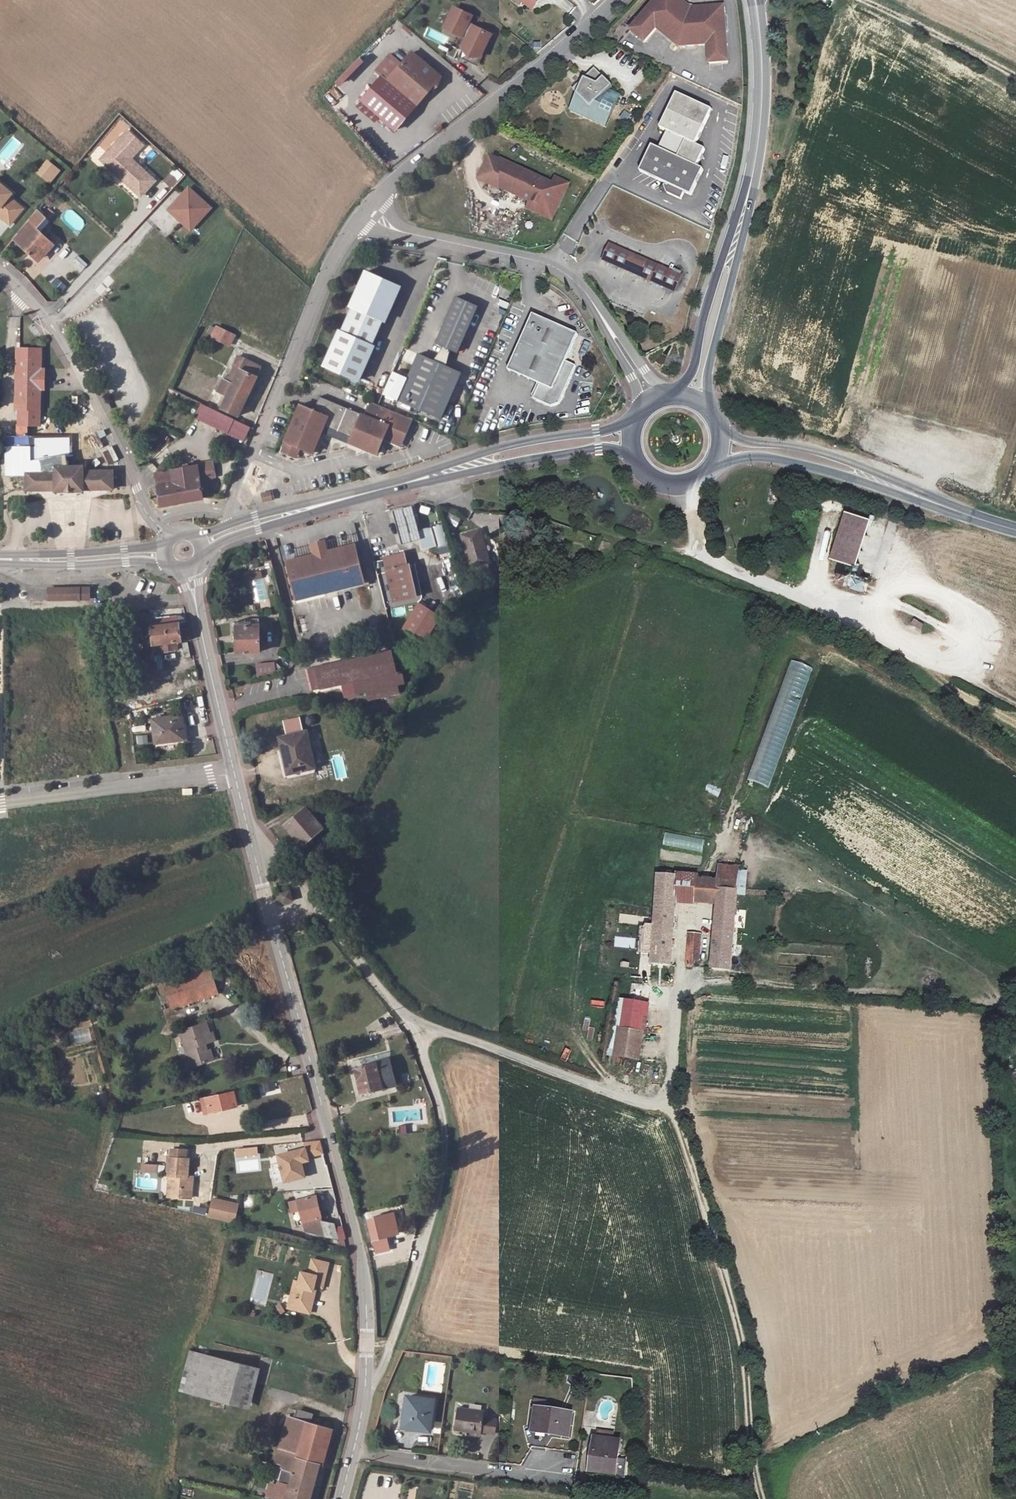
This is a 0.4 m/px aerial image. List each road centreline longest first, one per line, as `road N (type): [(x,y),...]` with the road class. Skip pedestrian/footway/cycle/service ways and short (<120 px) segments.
road 1 (tertiary): [(364,1396),(364,1311),(255,852)]
road 2 (secondary): [(202,549),(500,465),(598,449),(632,456)]
road 3 (track): [(688,485),(700,556),(1015,707)]
road 4 (secondary): [(634,421),(233,522)]
road 5 (track): [(665,1111),(687,1154),(736,1351),(760,1498)]
road 6 (unclassified): [(364,1396),(384,1362),(446,1155),(415,1027)]
road 7 (residential): [(233,522),(232,501),(338,249),(367,208)]
road 8 (track): [(680,981),(1015,1005)]
road 9 (residential): [(367,208),(397,176),(616,0)]
road 10 (residential): [(170,536),(145,513),(46,318),(0,272)]
road 11 (residential): [(613,336),(581,286),(563,273),(396,230),(367,208)]
road 12 (unclassified): [(415,1027),(628,1105),(665,1111)]
road 13 (residential): [(236,776),(0,806)]
road 14 (unclassified): [(415,1027),(327,920),(255,852)]
road 15 (secondary): [(706,405),(746,194)]
road 16 (tertiary): [(236,776),(188,569)]
road 17 (secondary): [(746,194),(678,394)]
road 18 (secondary): [(746,194),(761,78),(754,0)]
road 19 (track): [(858,0),(1015,80)]
road 20 (secondary): [(858,473),(1015,530)]
road 21 (secondary): [(12,560),(166,559)]
road 22 (secondary): [(164,545),(12,560)]
road 23 (secondary): [(710,471),(756,457),(858,473)]
road 24 (secondary): [(858,473),(845,460),(721,431)]

